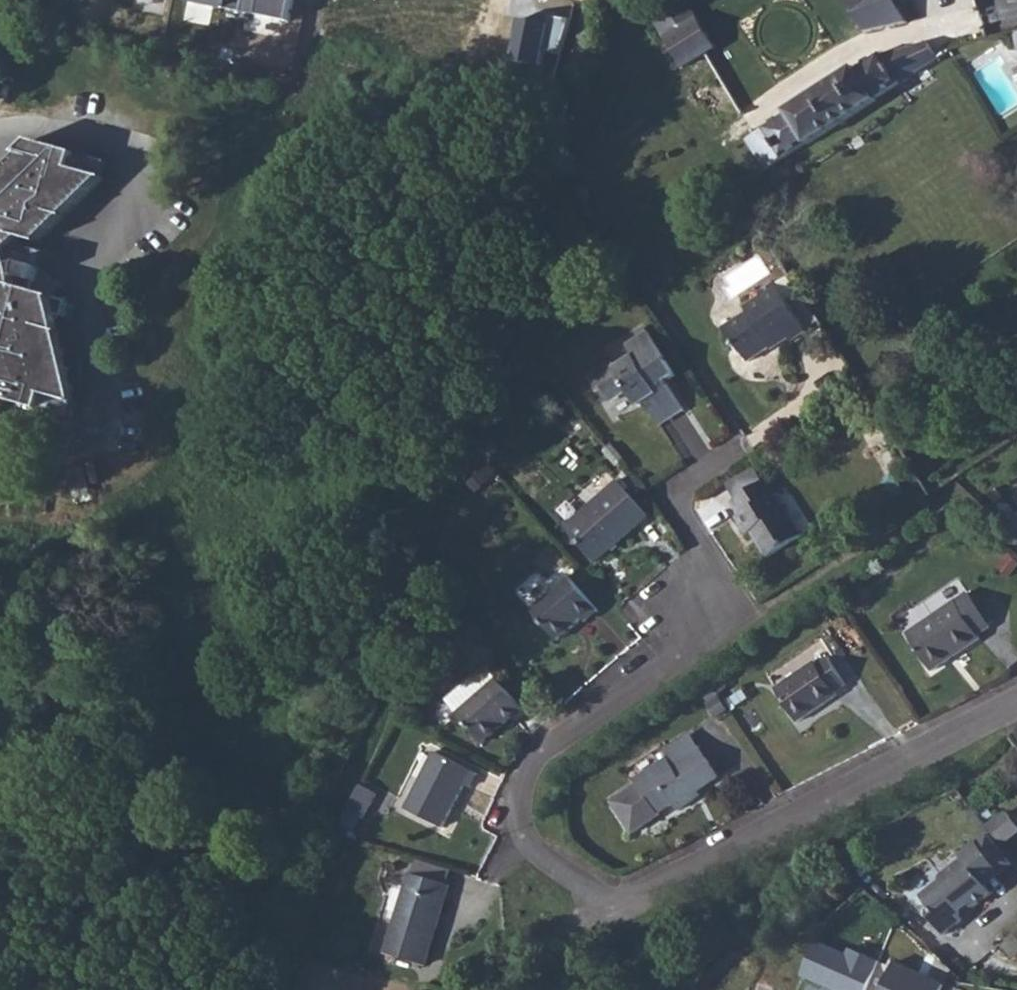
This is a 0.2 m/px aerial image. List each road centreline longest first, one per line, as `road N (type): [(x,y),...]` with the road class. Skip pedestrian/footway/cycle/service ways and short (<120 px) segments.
road 1 (residential): [(738,450),(670,498),(712,564),(687,646),(530,776),(524,816),(531,851),(567,884),(603,902),(642,898),(1016,698)]

